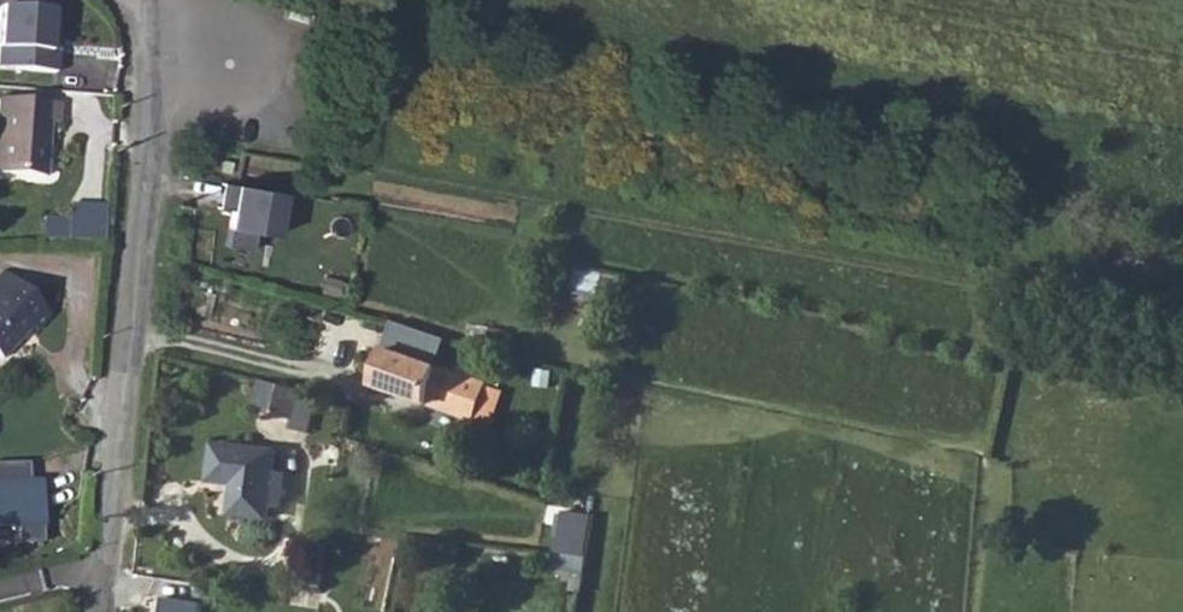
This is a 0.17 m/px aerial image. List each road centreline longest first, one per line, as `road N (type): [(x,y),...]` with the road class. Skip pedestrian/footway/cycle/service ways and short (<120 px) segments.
road 1 (unclassified): [(89,611),(134,175),(124,0)]

